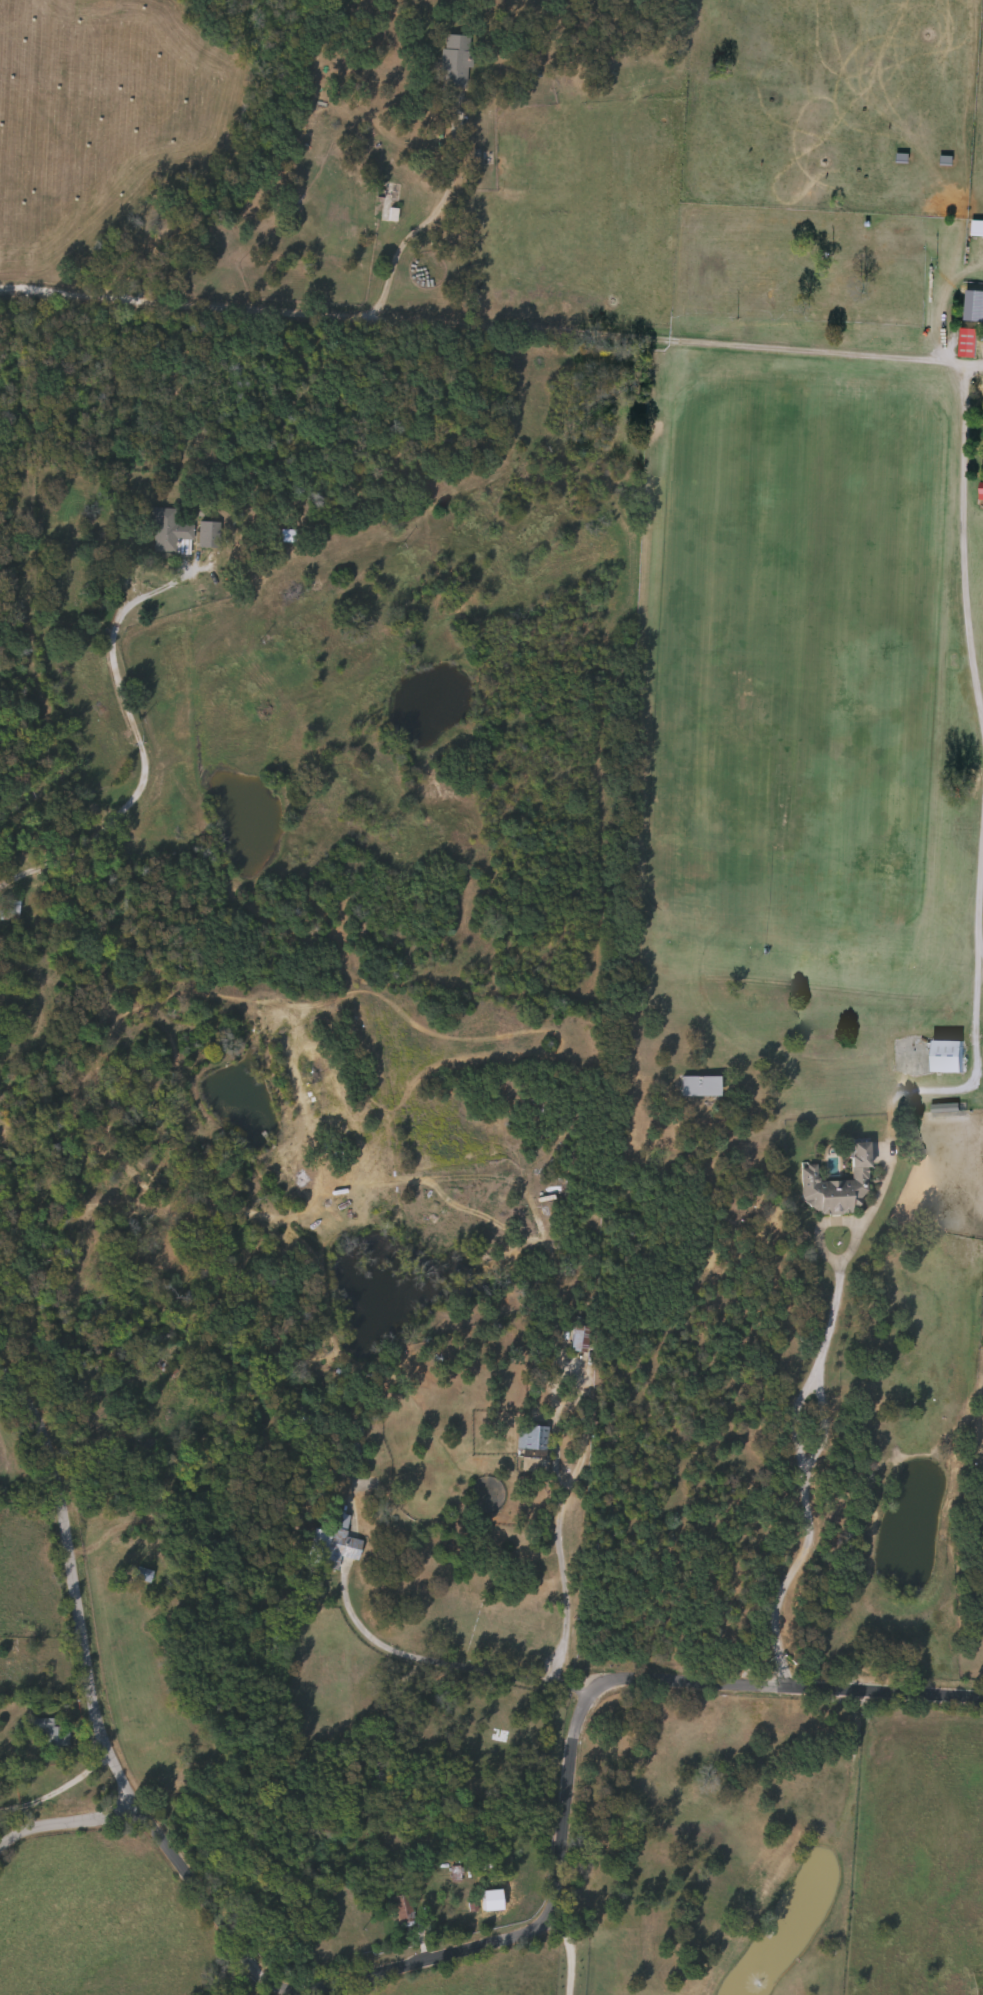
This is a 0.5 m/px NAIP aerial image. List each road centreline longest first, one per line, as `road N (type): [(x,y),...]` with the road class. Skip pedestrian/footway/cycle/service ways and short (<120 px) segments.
road 1 (residential): [(0,289),(949,358),(967,370),(982,950),(979,1077),(967,1087)]
road 2 (tertiary): [(361,1981),(523,1936),(549,1919),(566,1754),(573,1723),(598,1691),(633,1680),(982,1701)]
road 3 (tertiary): [(361,1981),(313,1992),(266,1981),(132,1805),(93,1709),(50,1453),(33,1411),(0,1369)]
road 4 (tertiary): [(0,1860),(22,1838),(119,1825),(139,1814)]

